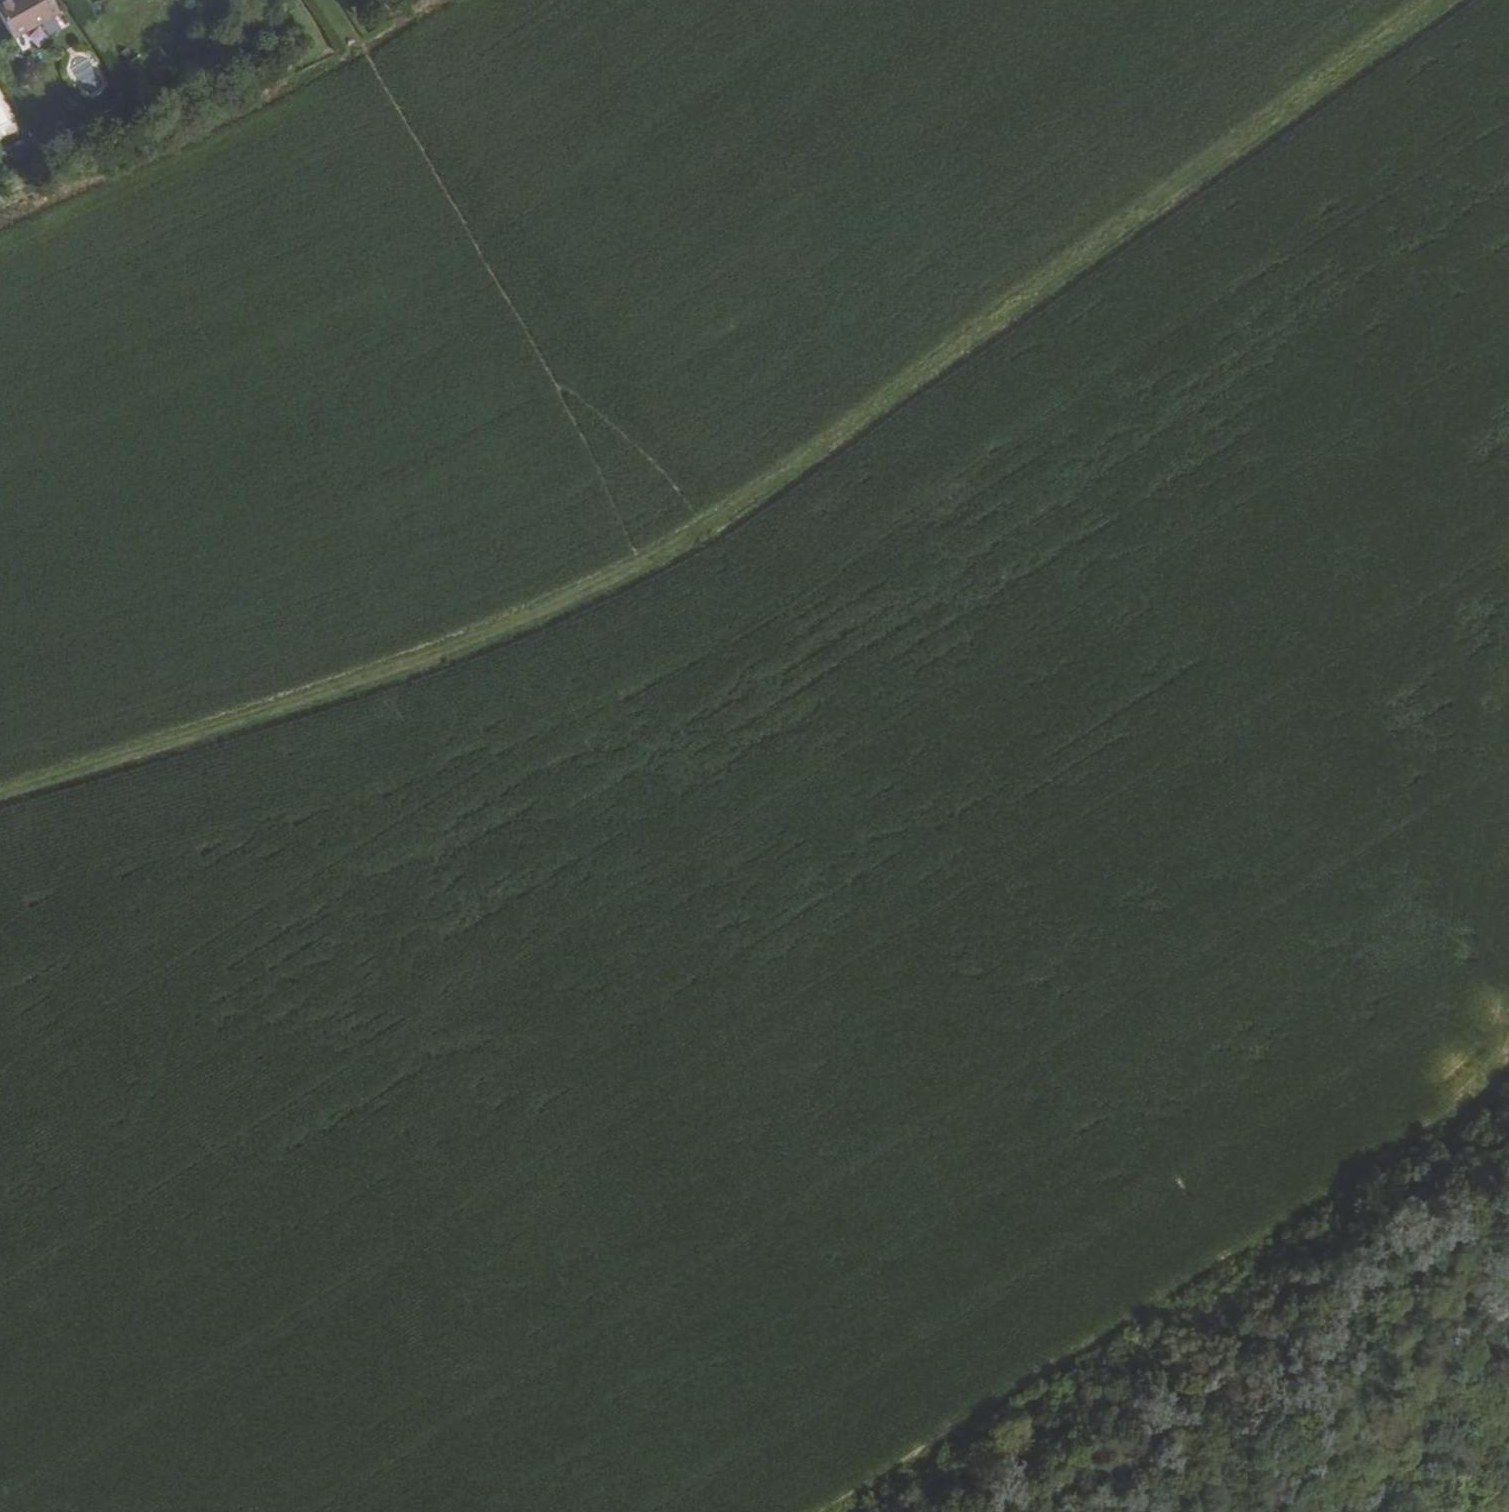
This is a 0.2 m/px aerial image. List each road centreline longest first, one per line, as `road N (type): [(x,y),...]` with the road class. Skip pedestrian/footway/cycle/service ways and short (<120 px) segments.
road 1 (track): [(0,797),(547,612),(715,526),(1435,0)]
road 2 (track): [(857,1511),(1508,1097)]
road 3 (track): [(715,526),(332,0)]

